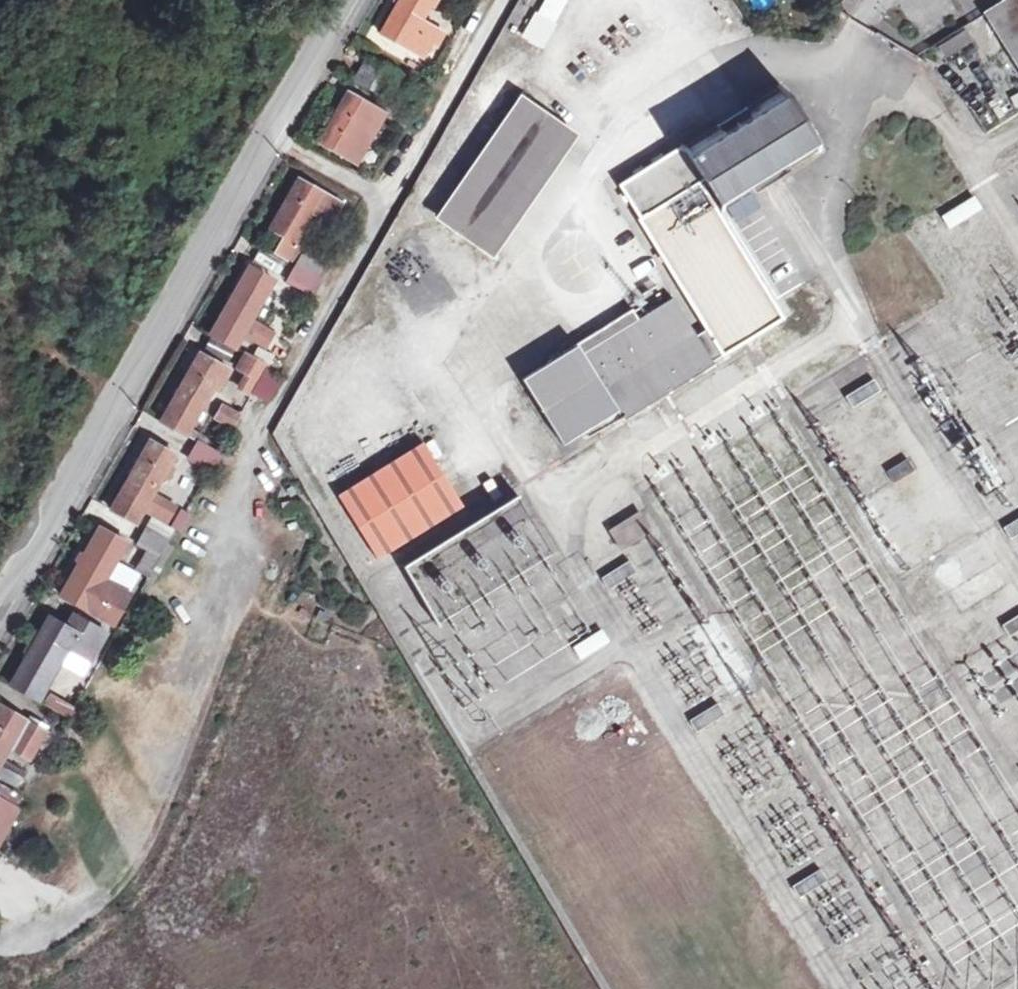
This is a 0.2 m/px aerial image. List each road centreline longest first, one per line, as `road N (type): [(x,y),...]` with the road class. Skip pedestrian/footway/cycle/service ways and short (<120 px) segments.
road 1 (unclassified): [(347,0),(0,608)]
road 2 (track): [(260,426),(239,485),(230,640),(256,654),(177,833),(125,907),(60,942),(0,951)]

